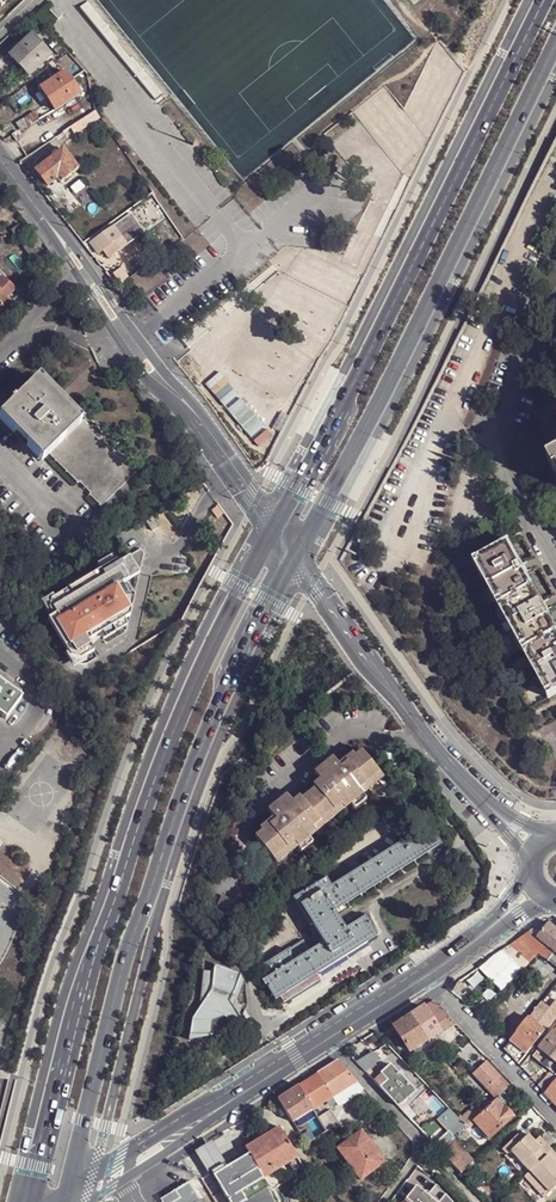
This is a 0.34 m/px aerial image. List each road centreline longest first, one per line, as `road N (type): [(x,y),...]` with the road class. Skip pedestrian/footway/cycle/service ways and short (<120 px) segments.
road 1 (tertiary): [(278,529),(209,649),(145,804),(67,1048),(32,1201)]
road 2 (tertiary): [(66,1199),(124,962),(229,669),(294,551)]
road 3 (tertiary): [(545,0),(343,415),(278,529)]
road 4 (tertiary): [(294,551),(379,403),(555,44)]
road 5 (residential): [(294,551),(422,735),(495,812)]
road 6 (tertiary): [(177,1134),(429,977)]
road 7 (residential): [(38,211),(144,377),(208,428)]
road 8 (residential): [(208,428),(77,250),(38,211)]
road 9 (residential): [(555,1120),(429,977)]
road 10 (tertiary): [(177,1134),(159,1131),(66,1199)]
road 11 (residential): [(208,428),(278,529)]

